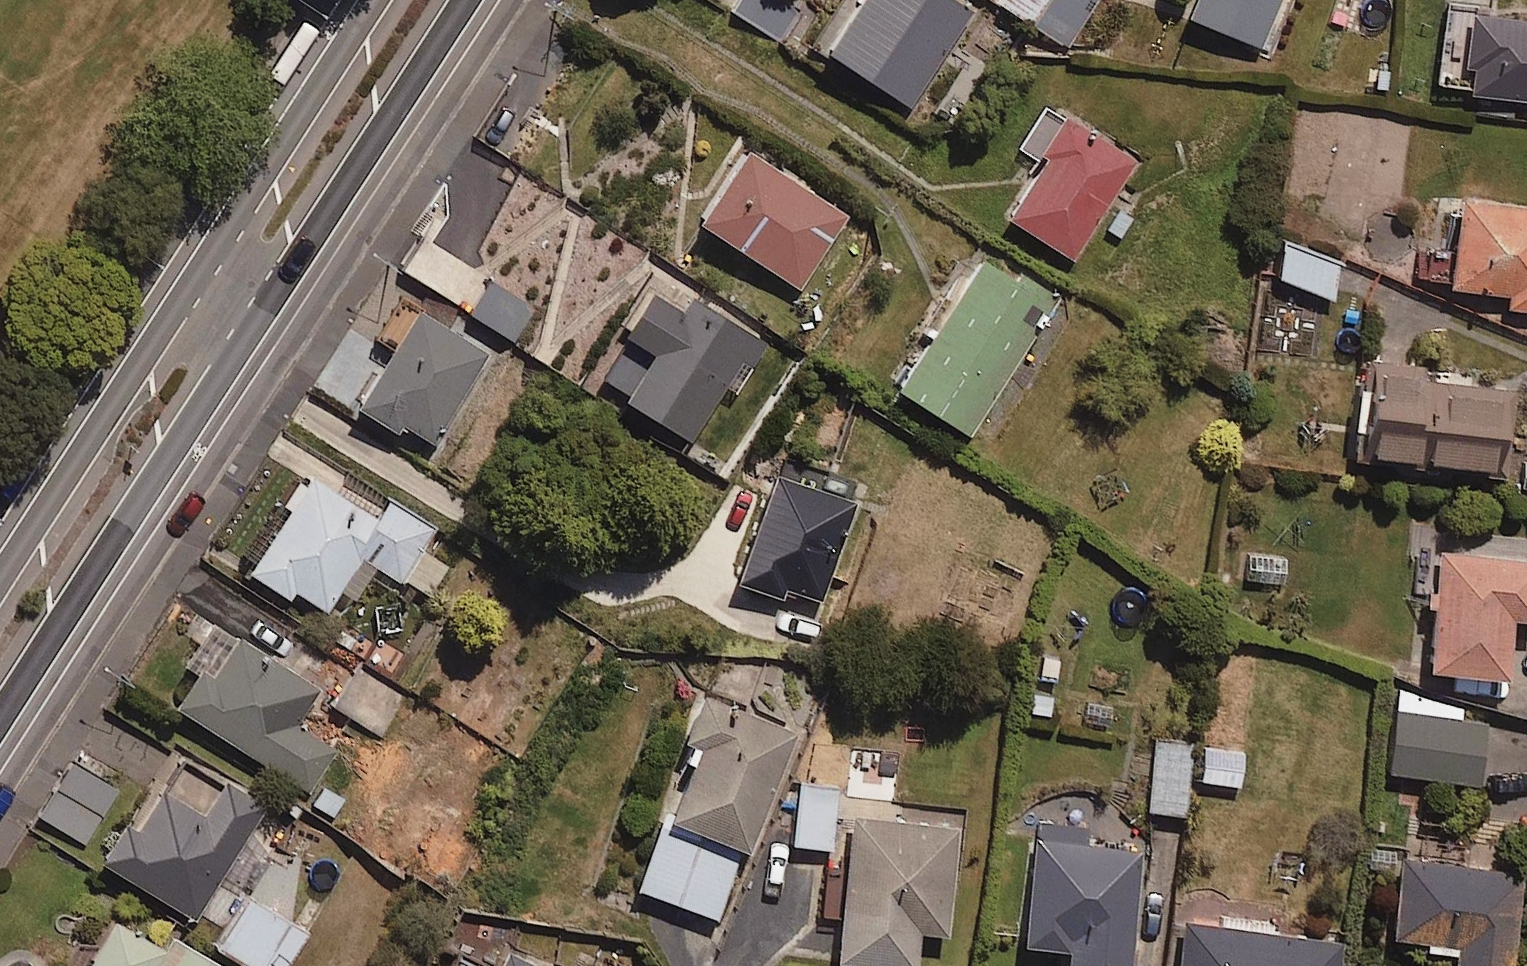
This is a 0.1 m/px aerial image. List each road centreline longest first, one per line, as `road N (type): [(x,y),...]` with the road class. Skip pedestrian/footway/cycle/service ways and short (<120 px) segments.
road 1 (secondary): [(468,0),(0,723)]
road 2 (secondary): [(0,574),(375,0)]

